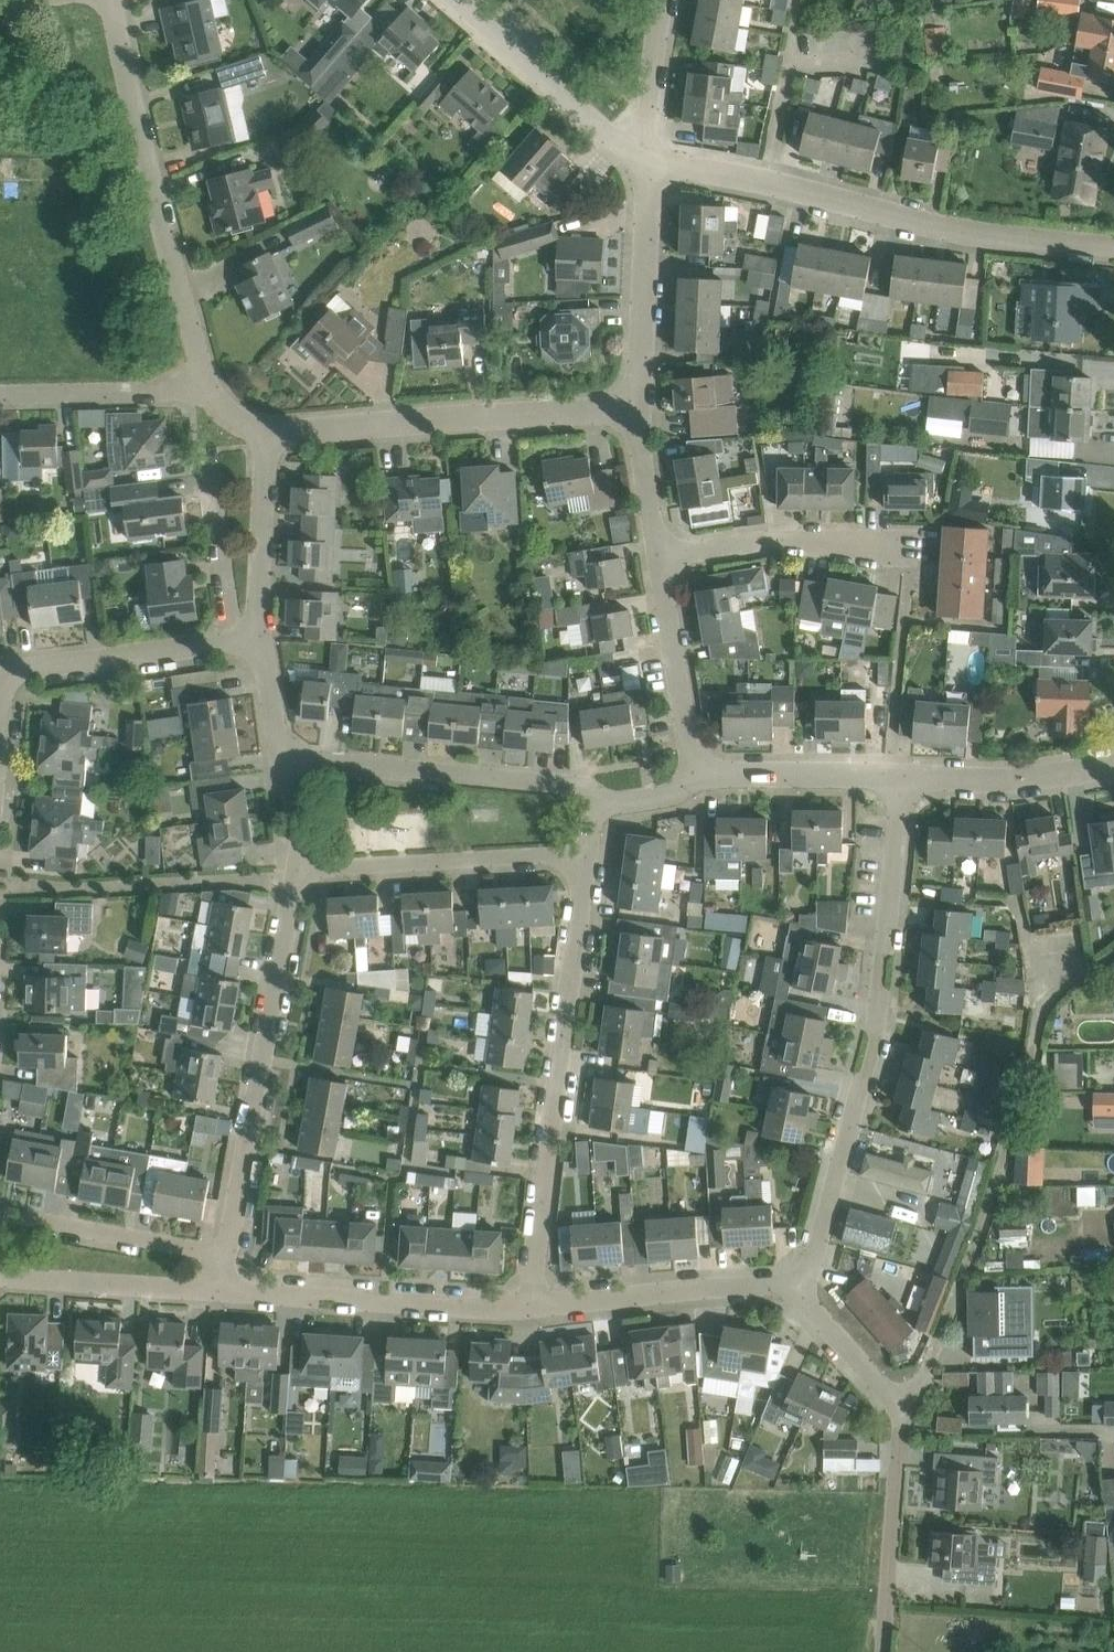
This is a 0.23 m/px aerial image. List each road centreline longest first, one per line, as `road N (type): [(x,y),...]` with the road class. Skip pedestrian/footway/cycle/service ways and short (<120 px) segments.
road 1 (residential): [(802,1287),(879,1009),(902,778)]
road 2 (residential): [(1113,249),(976,233),(649,160)]
road 3 (residential): [(530,1308),(588,858)]
road 4 (residential): [(211,390),(111,0)]
road 5 (residential): [(227,1255),(300,867)]
road 6 (residential): [(638,409),(268,431)]
road 7 (unclassified): [(281,757),(577,787),(597,805)]
road 8 (residential): [(222,1290),(530,1308)]
road 9 (residential): [(1,721),(5,687),(30,667),(261,639)]
road 10 (residential): [(300,867),(588,858)]
road 11 (residential): [(530,1308),(802,1287)]
road 12 (residential): [(658,554),(780,539),(909,549)]
road 13 (residential): [(649,160),(613,138),(458,0)]
road 14 (residential): [(638,409),(649,160)]
road 15 (residential): [(884,1651),(901,1410)]
road 16 (residential): [(0,1213),(227,1255)]
road 17 (residential): [(694,777),(658,554)]
road 18 (residential): [(0,1276),(222,1290)]
road 19 (unclassified): [(902,778),(1029,778),(1113,766)]
road 20 (residential): [(0,394),(211,390)]
road 21 (residential): [(261,639),(268,431)]
road 22 (unclassified): [(694,777),(902,778)]
road 23 (residential): [(649,160),(663,0)]
road 24 (residential): [(901,1410),(802,1287)]
road 25 (residential): [(901,1410),(968,1268)]
road 26 (residential): [(658,554),(638,409)]

